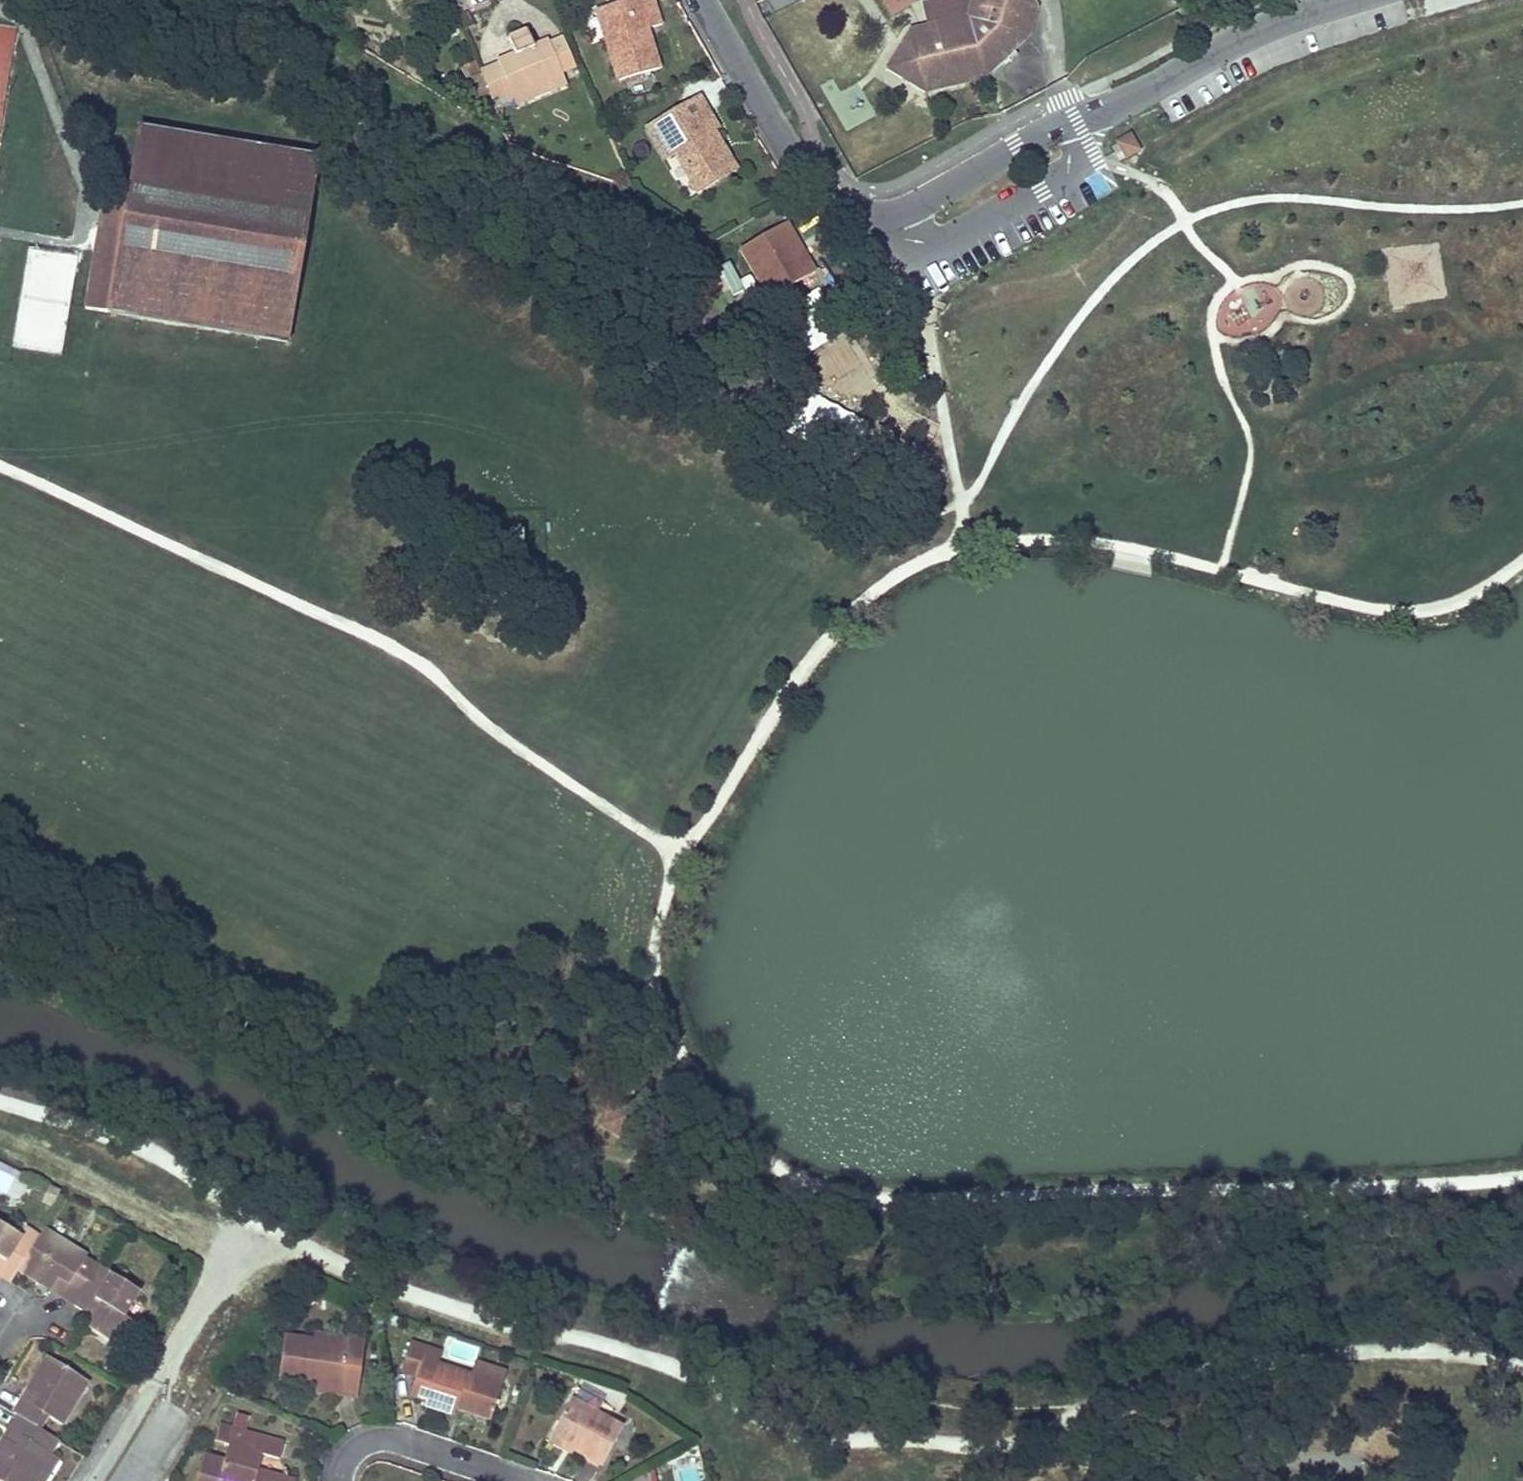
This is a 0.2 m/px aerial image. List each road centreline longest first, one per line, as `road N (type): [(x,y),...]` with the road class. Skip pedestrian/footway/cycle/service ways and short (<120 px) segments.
road 1 (residential): [(703,0),(807,175),(845,207),(875,215),(911,207),(1271,27),(1352,0)]
road 2 (residential): [(522,1480),(392,1438),(350,1455),(342,1480)]

